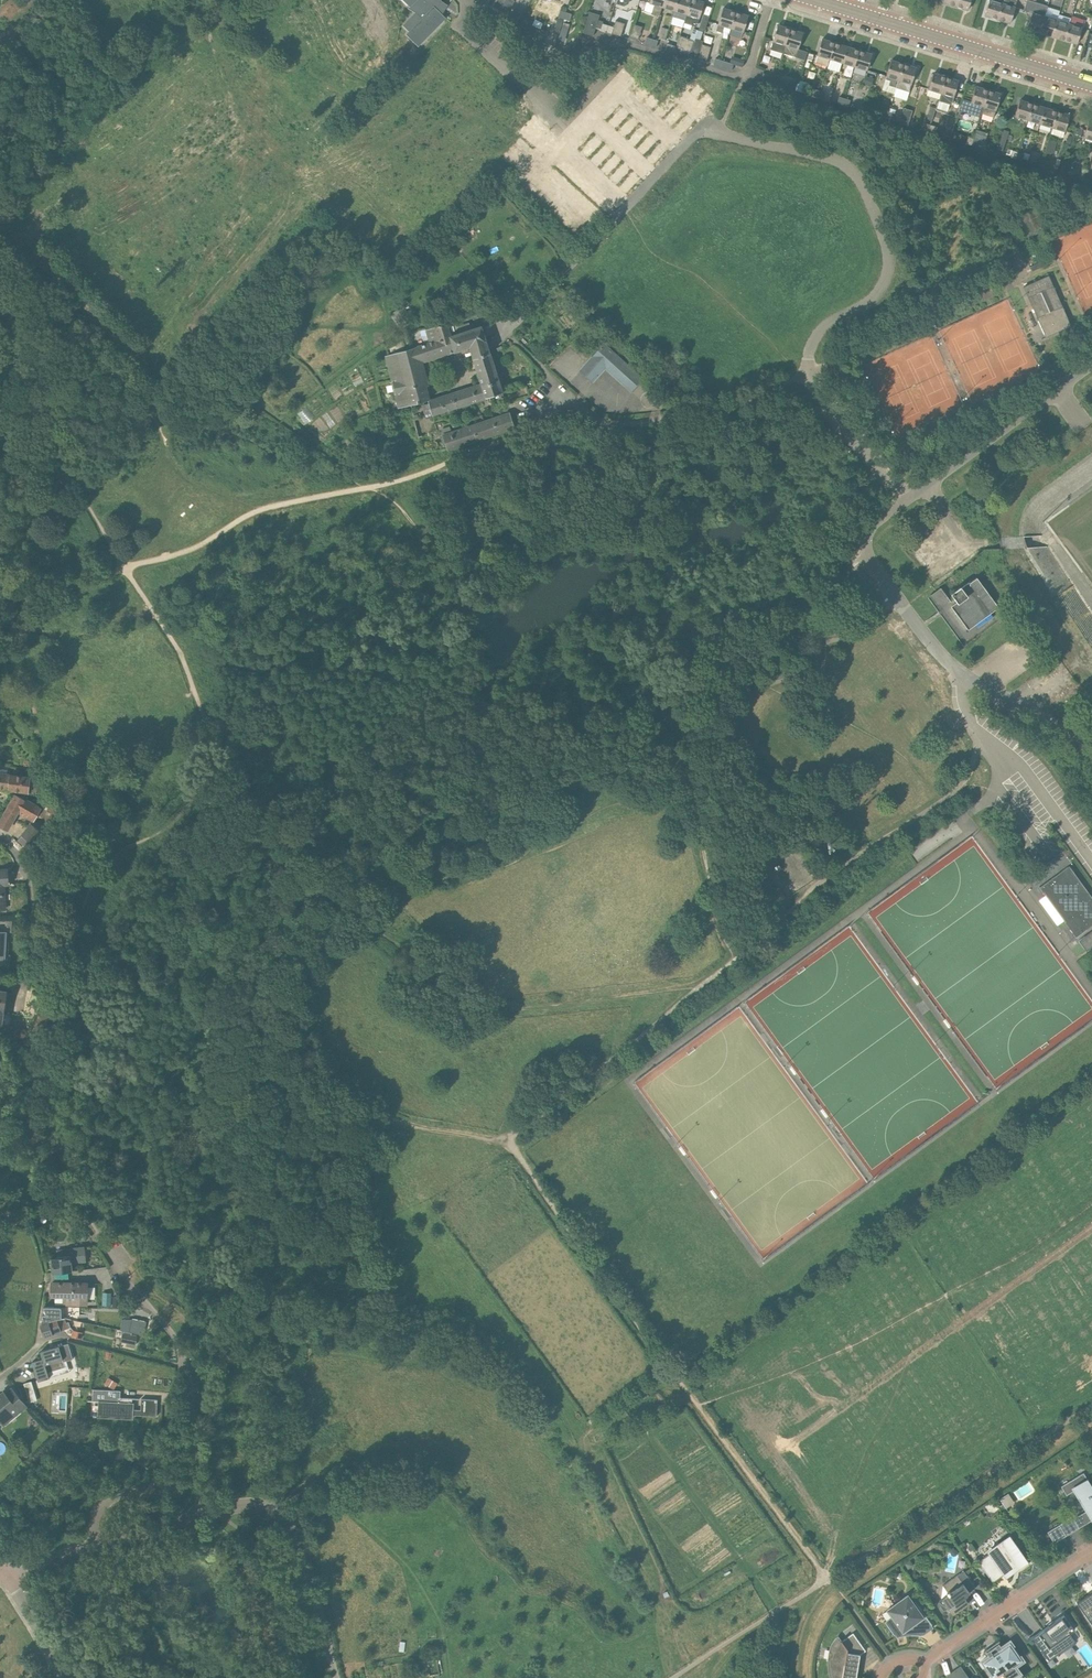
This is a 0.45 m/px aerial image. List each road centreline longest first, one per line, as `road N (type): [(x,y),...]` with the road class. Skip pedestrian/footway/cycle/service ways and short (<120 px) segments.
road 1 (track): [(981,737),(957,791),(814,887),(736,960),(507,1142),(829,1579)]
road 2 (track): [(68,964),(97,875),(124,848),(167,831),(205,783),(214,756),(212,729),(176,642),(122,569)]
road 3 (track): [(122,569),(197,546),(257,508),(402,479),(507,440),(519,417)]
road 4 (unclassified): [(802,375),(819,332),(885,284),(890,252),(849,164),(705,123)]
road 5 (residential): [(95,1549),(97,1510),(169,1481),(188,1457),(184,1354),(98,1236)]
road 6 (unclassified): [(1091,772),(1048,724),(950,665),(867,562),(873,529),(907,500)]
road 7 (unclassified): [(339,1677),(300,1532),(285,1515),(241,1507),(95,1549)]
road 8 (unclassified): [(1091,190),(742,77)]
road 9 (unclassified): [(519,417),(560,404),(597,420),(657,419),(709,411),(802,375)]
road 10 (tertiary): [(1091,85),(813,0)]
road 11 (unclassified): [(507,334),(705,123)]
road 12 (unclassified): [(742,77),(616,41),(557,56),(515,31)]
road 13 (unclassified): [(907,500),(1091,369)]
road 14 (residential): [(925,1664),(1091,1551)]
road 15 (track): [(688,790),(715,926),(736,960)]
road 16 (unclassified): [(907,500),(802,375)]
road 17 (residential): [(27,978),(30,887),(0,836)]
road 18 (track): [(0,647),(122,569)]

